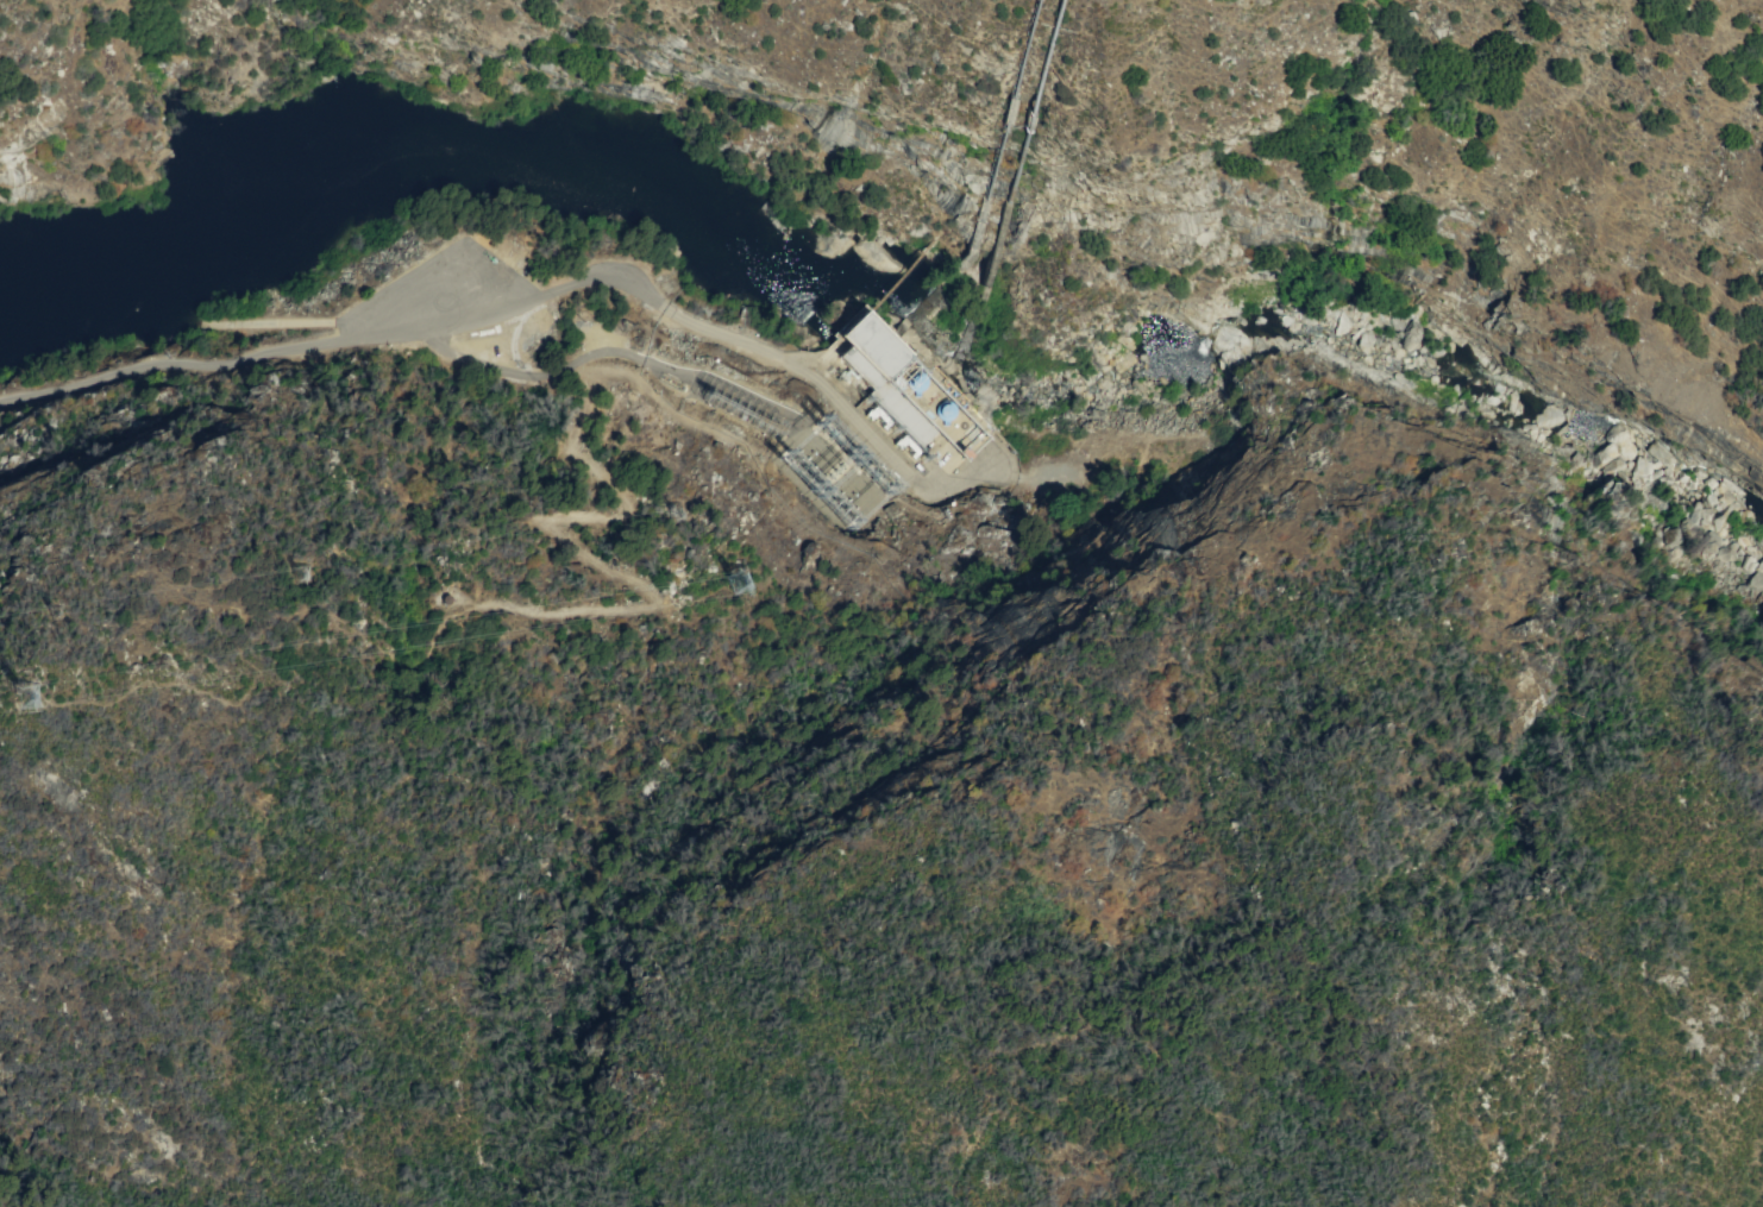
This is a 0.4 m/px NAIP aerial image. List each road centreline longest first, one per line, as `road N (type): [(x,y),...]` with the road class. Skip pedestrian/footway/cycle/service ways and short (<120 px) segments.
road 1 (residential): [(0,409),(140,371),(237,366),(377,337),(454,335),(595,281),(627,285),(685,327),(791,363),(926,494)]
road 2 (track): [(238,326),(376,322),(377,337)]

